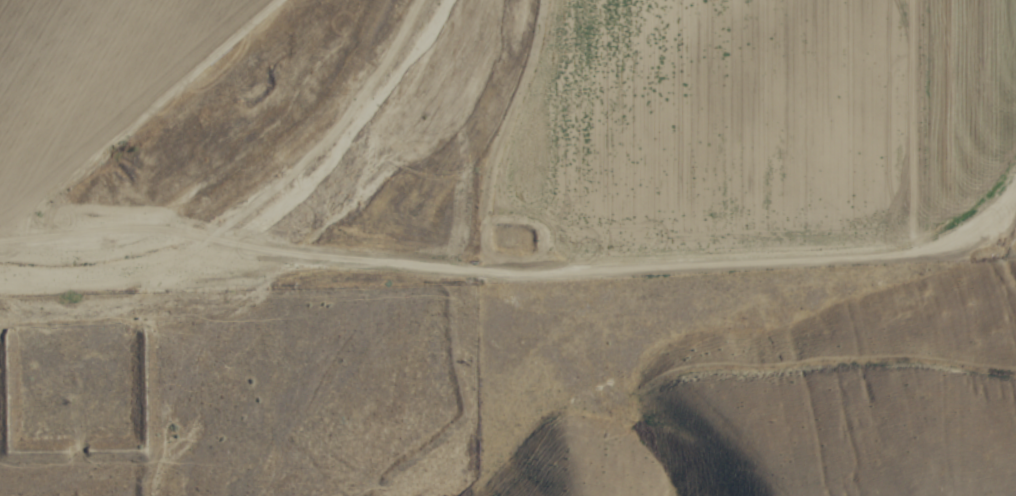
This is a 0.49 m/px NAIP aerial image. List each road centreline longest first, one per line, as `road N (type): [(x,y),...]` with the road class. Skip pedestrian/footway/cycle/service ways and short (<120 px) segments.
road 1 (track): [(0,290),(371,288),(426,273),(467,273),(521,290),(559,291),(696,260),(863,250),(976,203),(1015,170)]
road 2 (track): [(521,290),(451,39),(450,0)]

